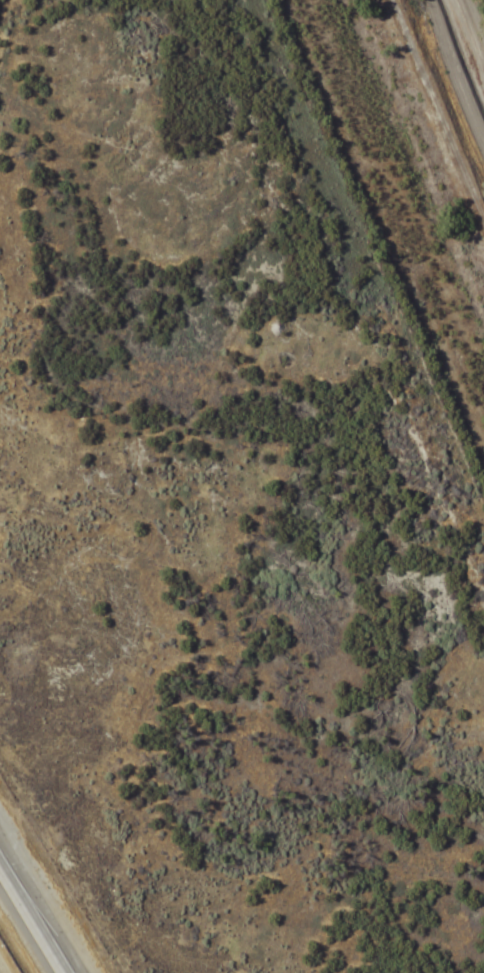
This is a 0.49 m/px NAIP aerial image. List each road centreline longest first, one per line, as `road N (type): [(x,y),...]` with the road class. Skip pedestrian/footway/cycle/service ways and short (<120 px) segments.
road 1 (motorway): [(69,972),(0,861)]

